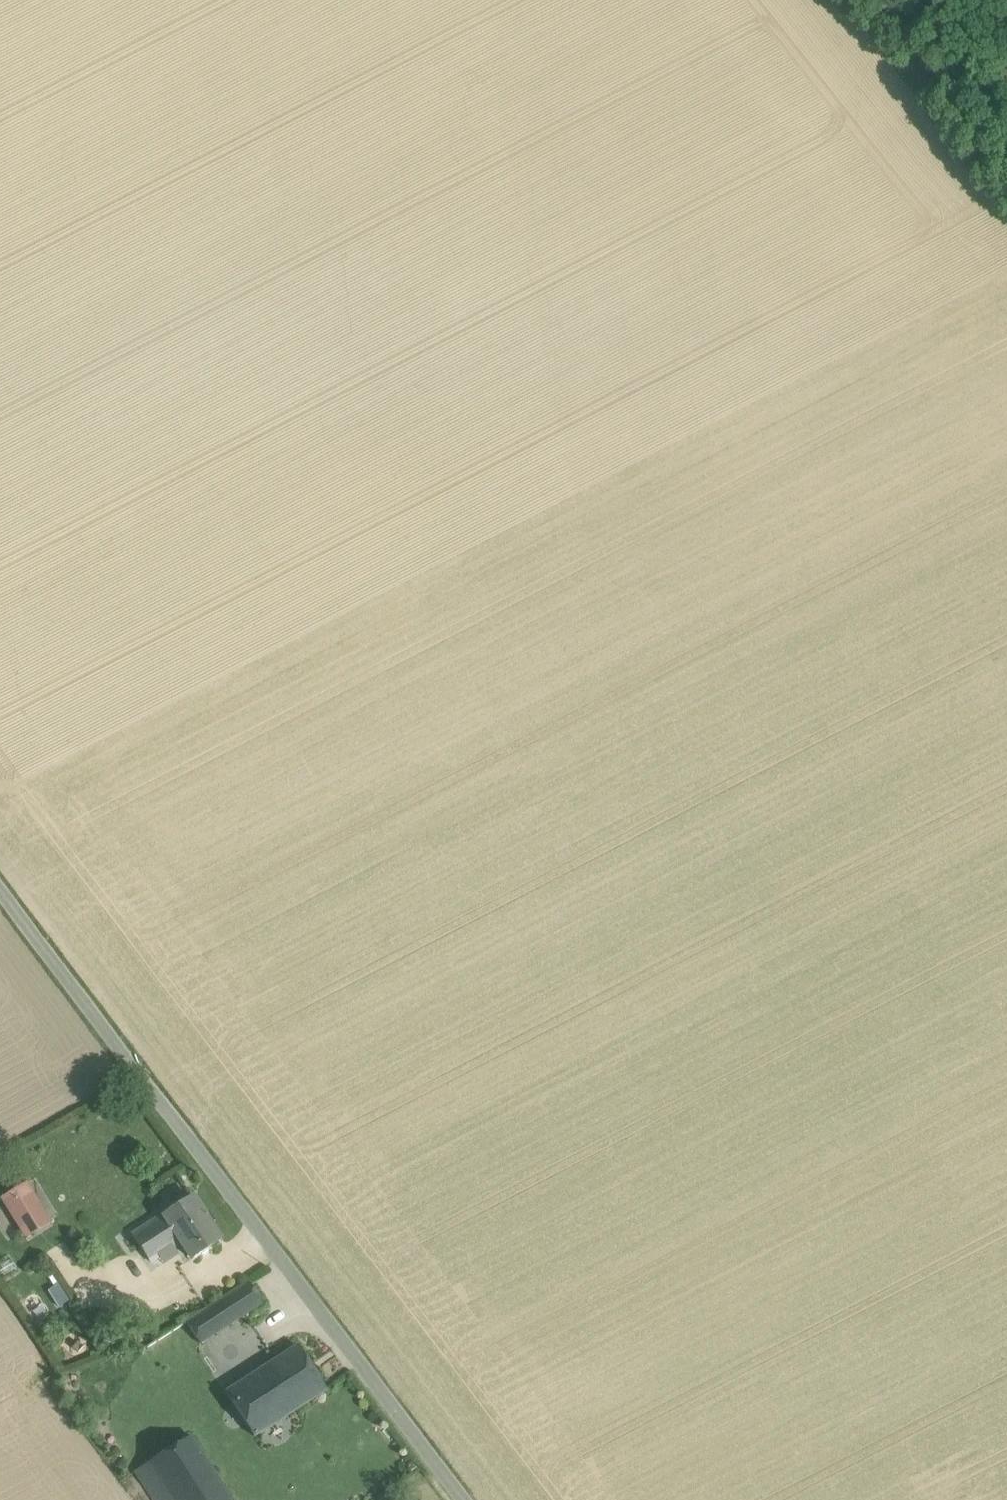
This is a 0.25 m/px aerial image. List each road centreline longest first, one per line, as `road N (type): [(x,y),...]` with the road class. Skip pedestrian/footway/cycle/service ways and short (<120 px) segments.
road 1 (unclassified): [(460,1499),(0,891)]

